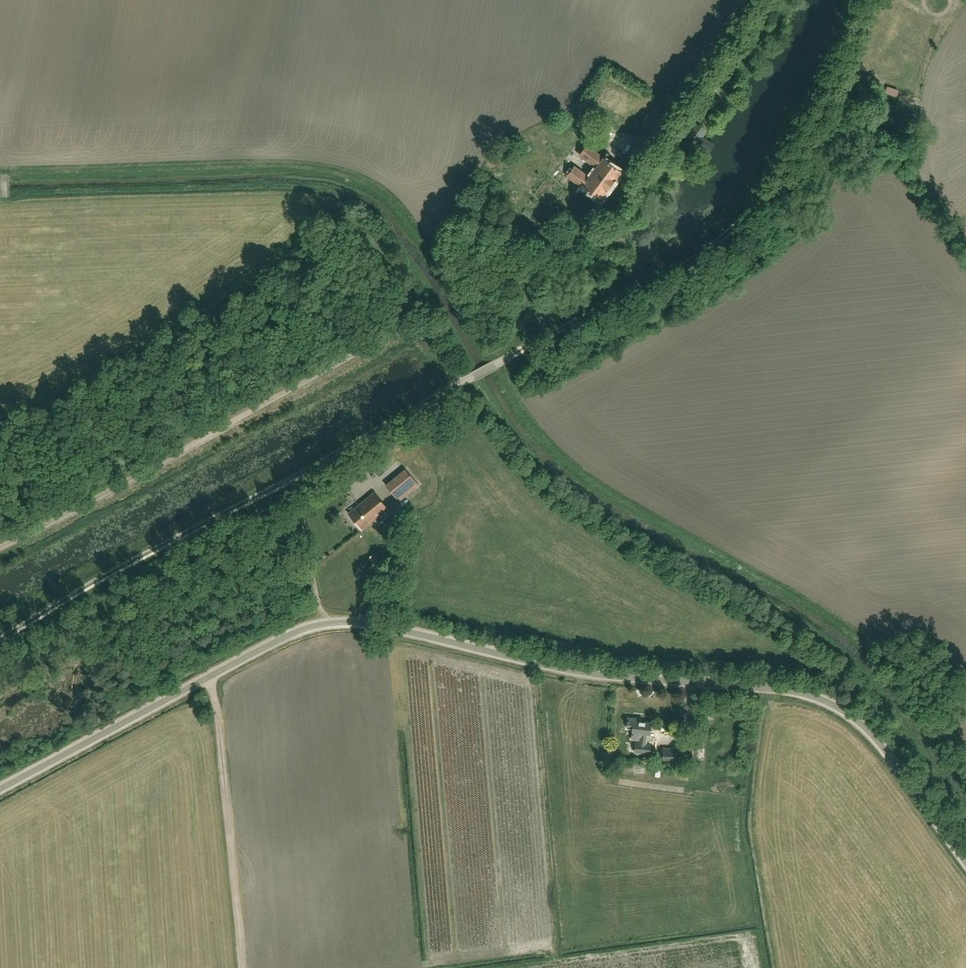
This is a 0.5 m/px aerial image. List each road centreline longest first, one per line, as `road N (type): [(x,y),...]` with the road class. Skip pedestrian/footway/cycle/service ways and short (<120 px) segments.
road 1 (unclassified): [(965,863),(882,744),(854,715),(822,698),(586,672),(363,623),(297,631),(0,789)]
road 2 (track): [(559,964),(532,680),(363,636),(314,642),(229,687),(252,967)]
road 3 (track): [(455,389),(428,334),(394,333),(0,546)]
road 4 (track): [(472,380),(0,643)]
road 5 (track): [(769,190),(676,272),(472,380)]
road 6 (residential): [(769,190),(837,75),(866,0)]

